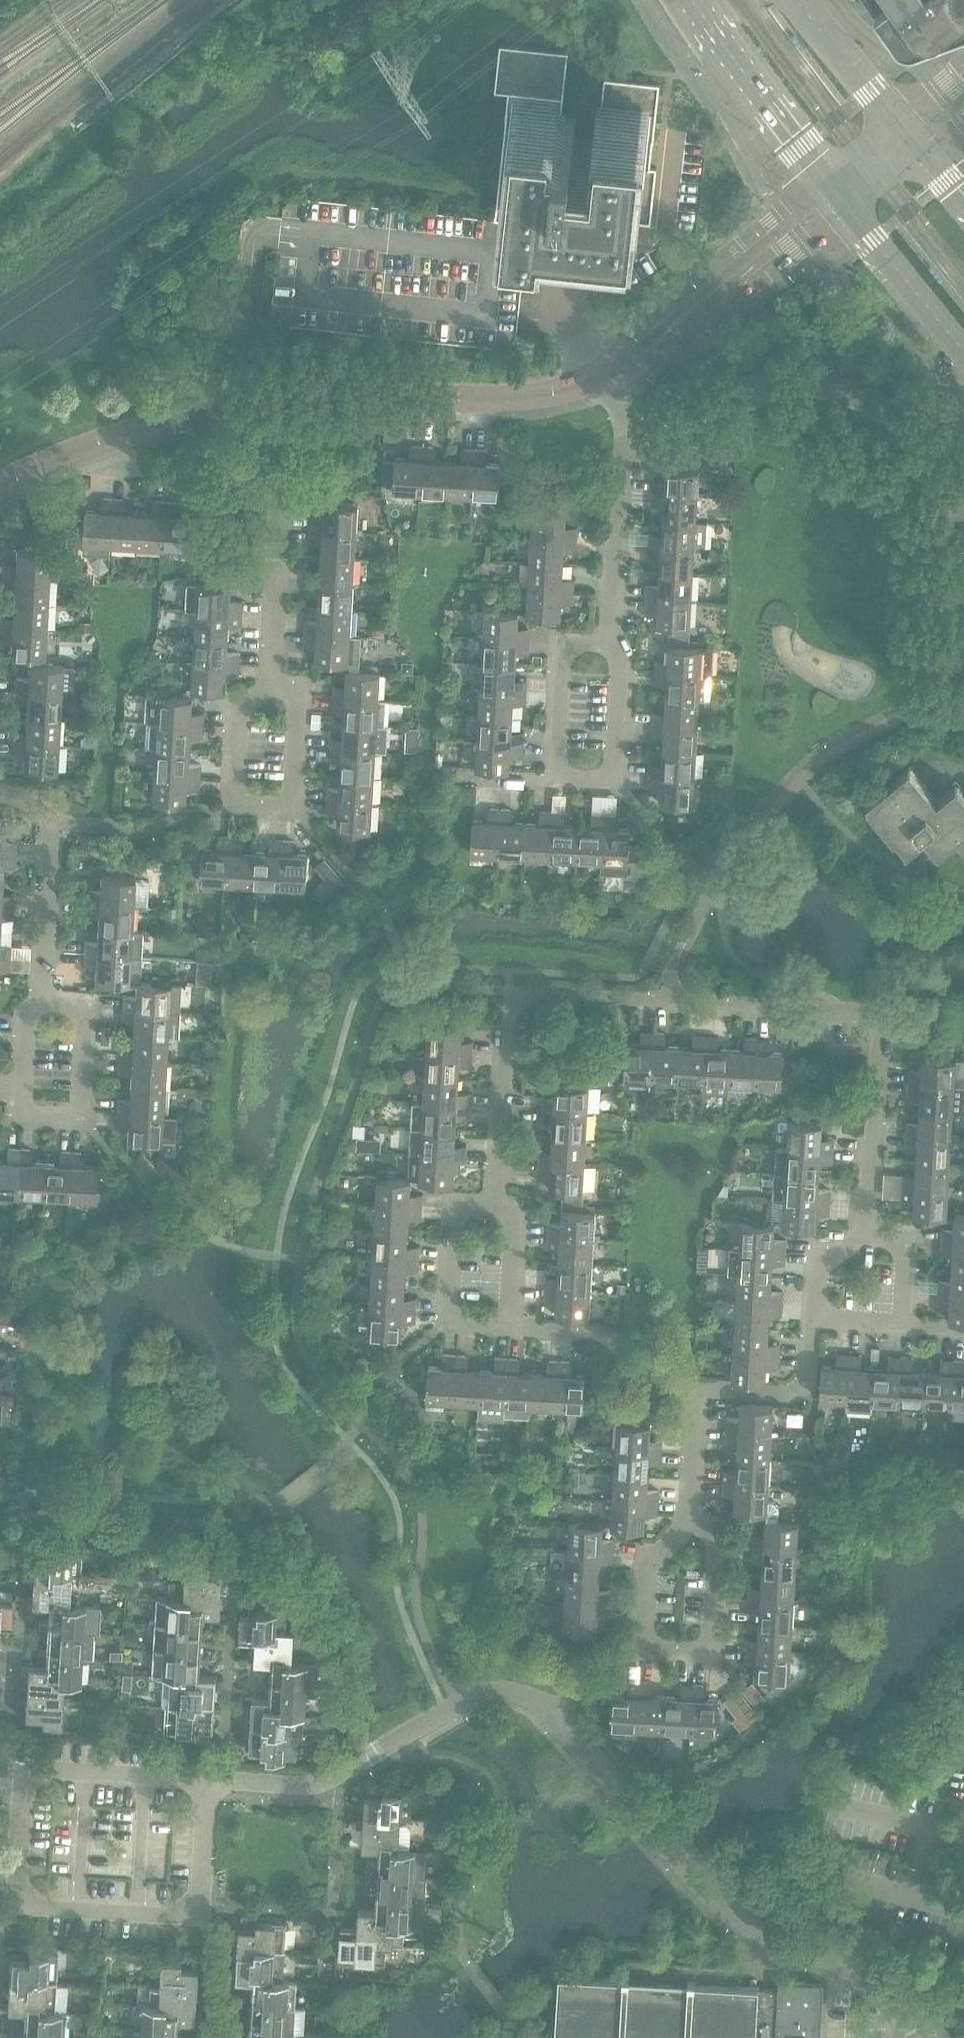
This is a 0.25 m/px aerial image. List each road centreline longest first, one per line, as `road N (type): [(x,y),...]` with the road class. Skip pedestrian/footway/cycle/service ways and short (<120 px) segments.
road 1 (residential): [(509,993),(872,1015),(882,1025),(869,1237)]
road 2 (residential): [(554,1717),(721,1905),(851,1966),(892,1994),(920,2037)]
road 3 (residential): [(963,524),(944,467),(924,440),(896,415),(836,387),(742,391),(626,443)]
road 4 (residential): [(205,1781),(326,1783),(491,1694),(533,1699),(554,1717)]
road 5 (residential): [(16,1907),(200,1917),(205,1781)]
road 6 (residential): [(16,1907),(25,1773),(205,1781)]
road 7 (unclassified): [(598,378),(507,397),(286,399)]
road 8 (unclassified): [(598,378),(648,362),(851,206)]
road 9 (unclassified): [(829,178),(675,296),(598,378)]
road 10 (residential): [(648,1638),(648,1649),(713,1652),(718,1533),(691,1532)]
road 11 (residential): [(44,1008),(90,1010),(85,1123),(23,1118)]
road 12 (secondary): [(701,0),(829,178)]
road 13 (residential): [(271,696),(282,478)]
road 14 (residential): [(495,1210),(456,1208),(451,1324),(510,1326)]
road 15 (residential): [(610,645),(624,646),(618,784),(557,780)]
road 16 (residential): [(697,1391),(676,1387),(601,1335),(510,1326)]
road 17 (residential): [(271,696),(301,698),(295,810),(234,806)]
road 18 (residential): [(610,645),(626,443)]
road 19 (residential): [(92,443),(120,468),(282,478)]
road 20 (unclassified): [(286,399),(174,418),(92,443)]
road 21 (residential): [(53,823),(150,829),(191,809),(234,806)]
road 22 (residential): [(44,1008),(53,823)]
road 23 (residential): [(557,780),(564,643),(610,645)]
road 24 (secondary): [(851,206),(963,351)]
road 25 (residential): [(819,1320),(809,1336),(806,1380),(794,1392),(697,1391)]
road 26 (secondary): [(899,126),(803,0)]
road 27 (residential): [(234,806),(240,695),(271,696)]
road 28 (residential): [(691,1532),(697,1391)]
road 29 (residential): [(510,1326),(513,1211),(495,1210)]
road 30 (residential): [(691,1532),(677,1531),(652,1558),(648,1638)]
road 31 (residential): [(23,1118),(27,1007),(44,1008)]
road 32 (residential): [(648,1638),(554,1717)]
road 33 (residential): [(901,1324),(907,1240),(869,1237)]

